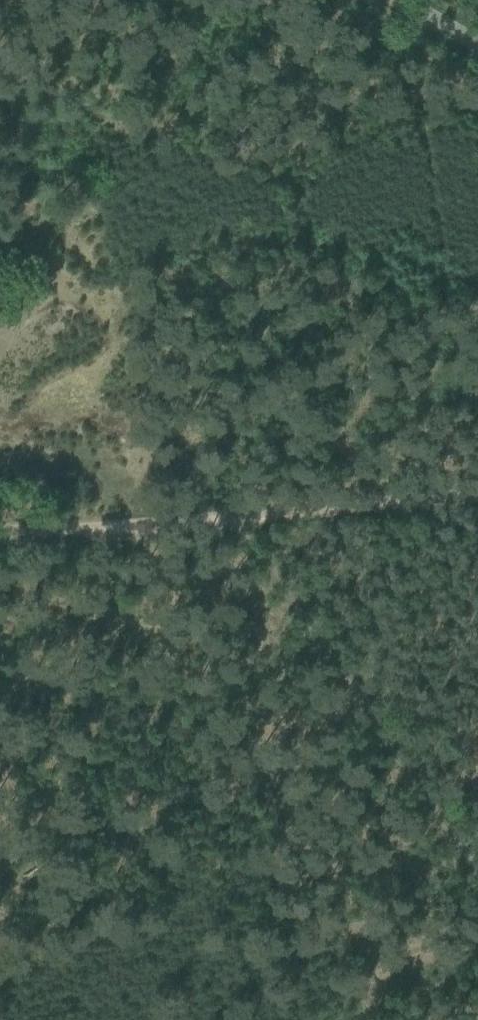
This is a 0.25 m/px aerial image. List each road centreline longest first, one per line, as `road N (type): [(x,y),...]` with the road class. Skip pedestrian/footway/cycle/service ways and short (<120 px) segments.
road 1 (track): [(268,520),(0,532)]
road 2 (track): [(477,498),(268,520)]

